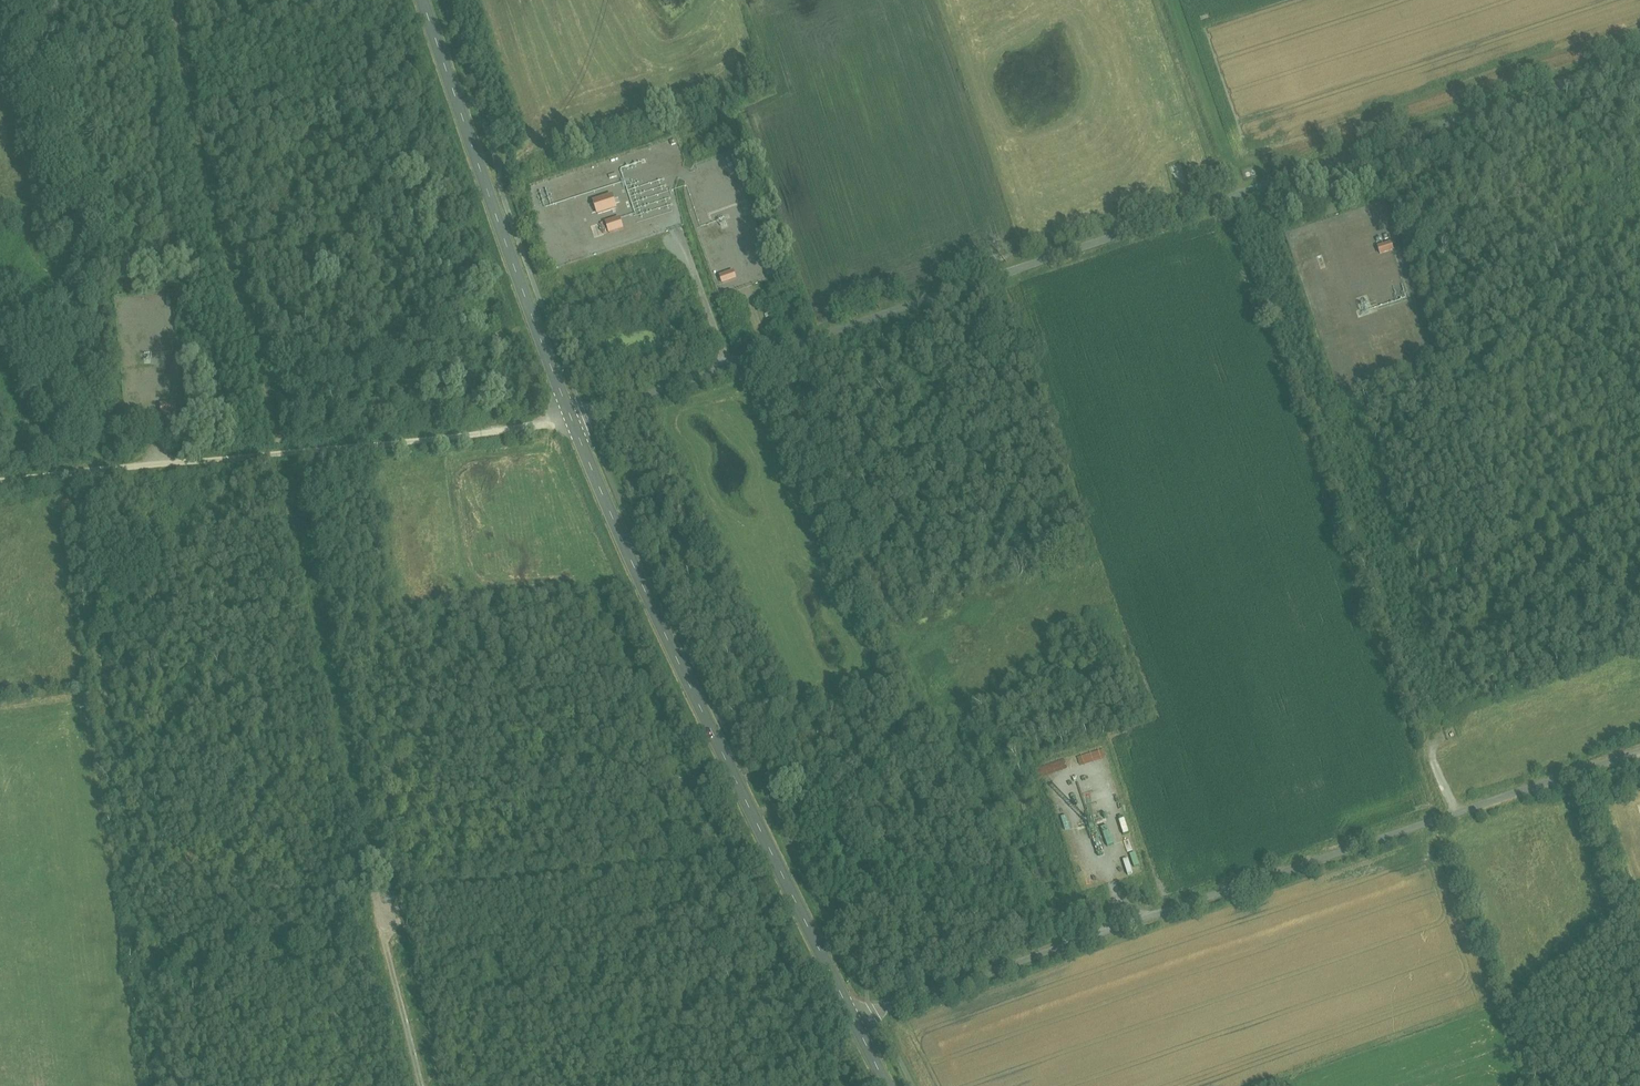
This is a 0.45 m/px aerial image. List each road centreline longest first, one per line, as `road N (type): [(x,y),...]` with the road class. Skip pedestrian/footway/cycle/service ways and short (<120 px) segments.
road 1 (unclassified): [(1639,50),(572,421)]
road 2 (unclassified): [(849,1010),(1639,752)]
road 3 (tertiary): [(572,421),(849,1010)]
road 4 (tertiary): [(424,0),(572,421)]

